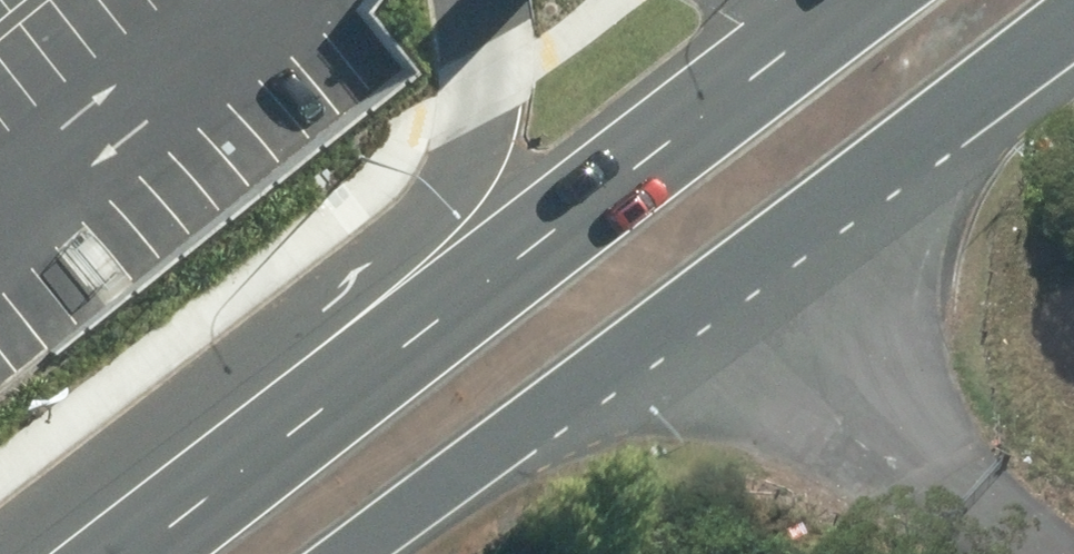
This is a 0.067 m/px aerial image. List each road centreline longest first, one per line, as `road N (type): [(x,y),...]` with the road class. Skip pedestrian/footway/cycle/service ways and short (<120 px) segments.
road 1 (primary): [(117,553),(834,0)]
road 2 (primary): [(1073,27),(355,553)]
road 3 (track): [(1013,553),(862,426),(746,268)]

